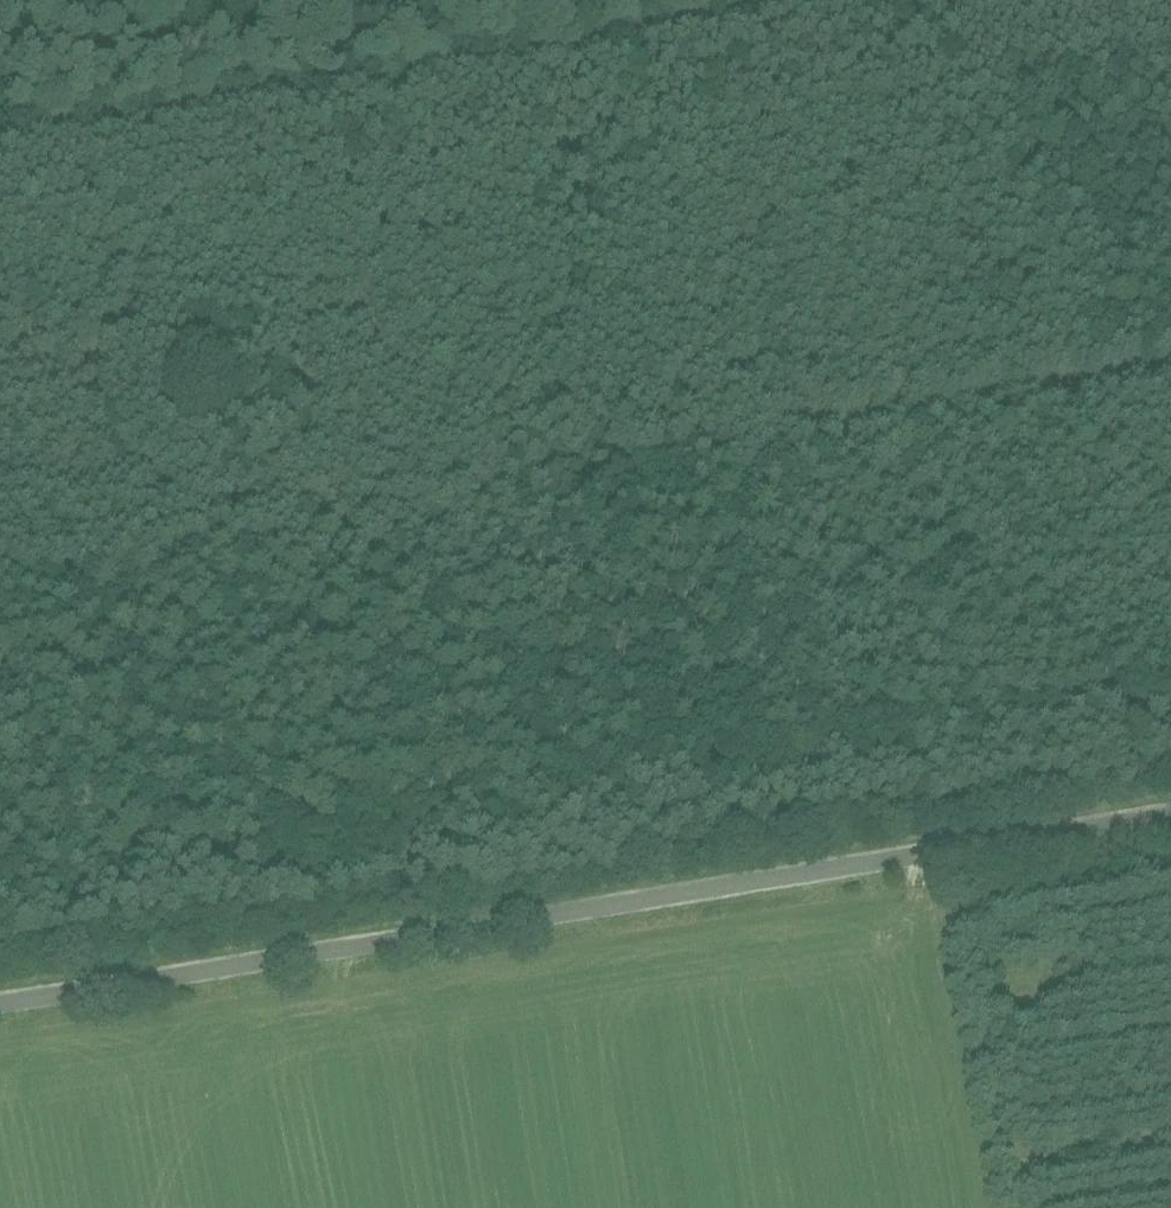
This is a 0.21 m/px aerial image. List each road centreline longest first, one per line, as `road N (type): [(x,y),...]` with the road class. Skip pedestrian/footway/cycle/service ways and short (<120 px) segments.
road 1 (residential): [(0,1005),(1170,814)]

